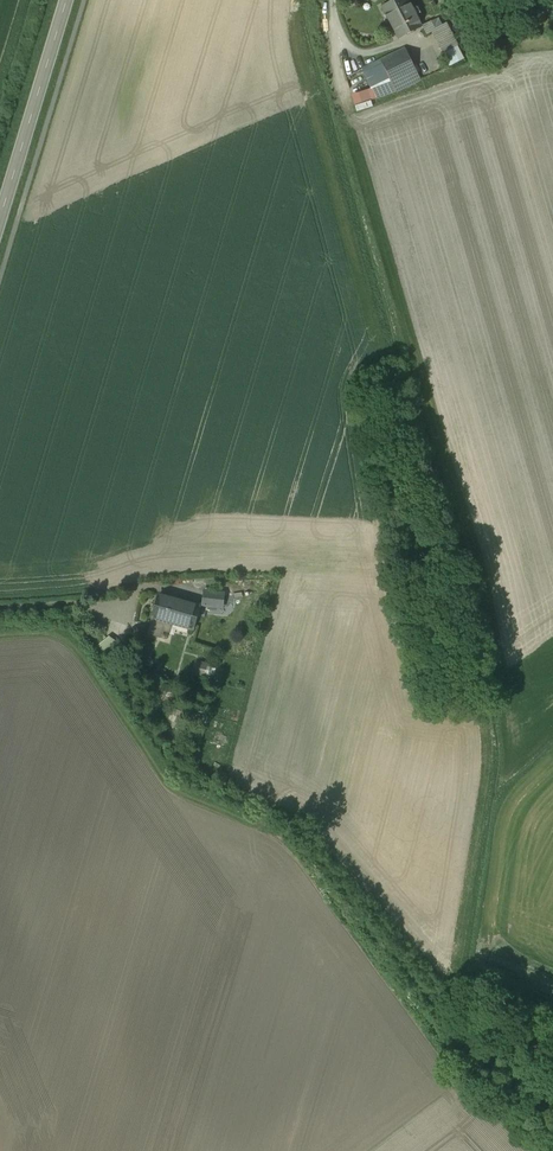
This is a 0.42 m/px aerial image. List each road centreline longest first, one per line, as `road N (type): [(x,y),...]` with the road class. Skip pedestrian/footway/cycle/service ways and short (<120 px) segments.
road 1 (tertiary): [(69,0),(0,225)]

